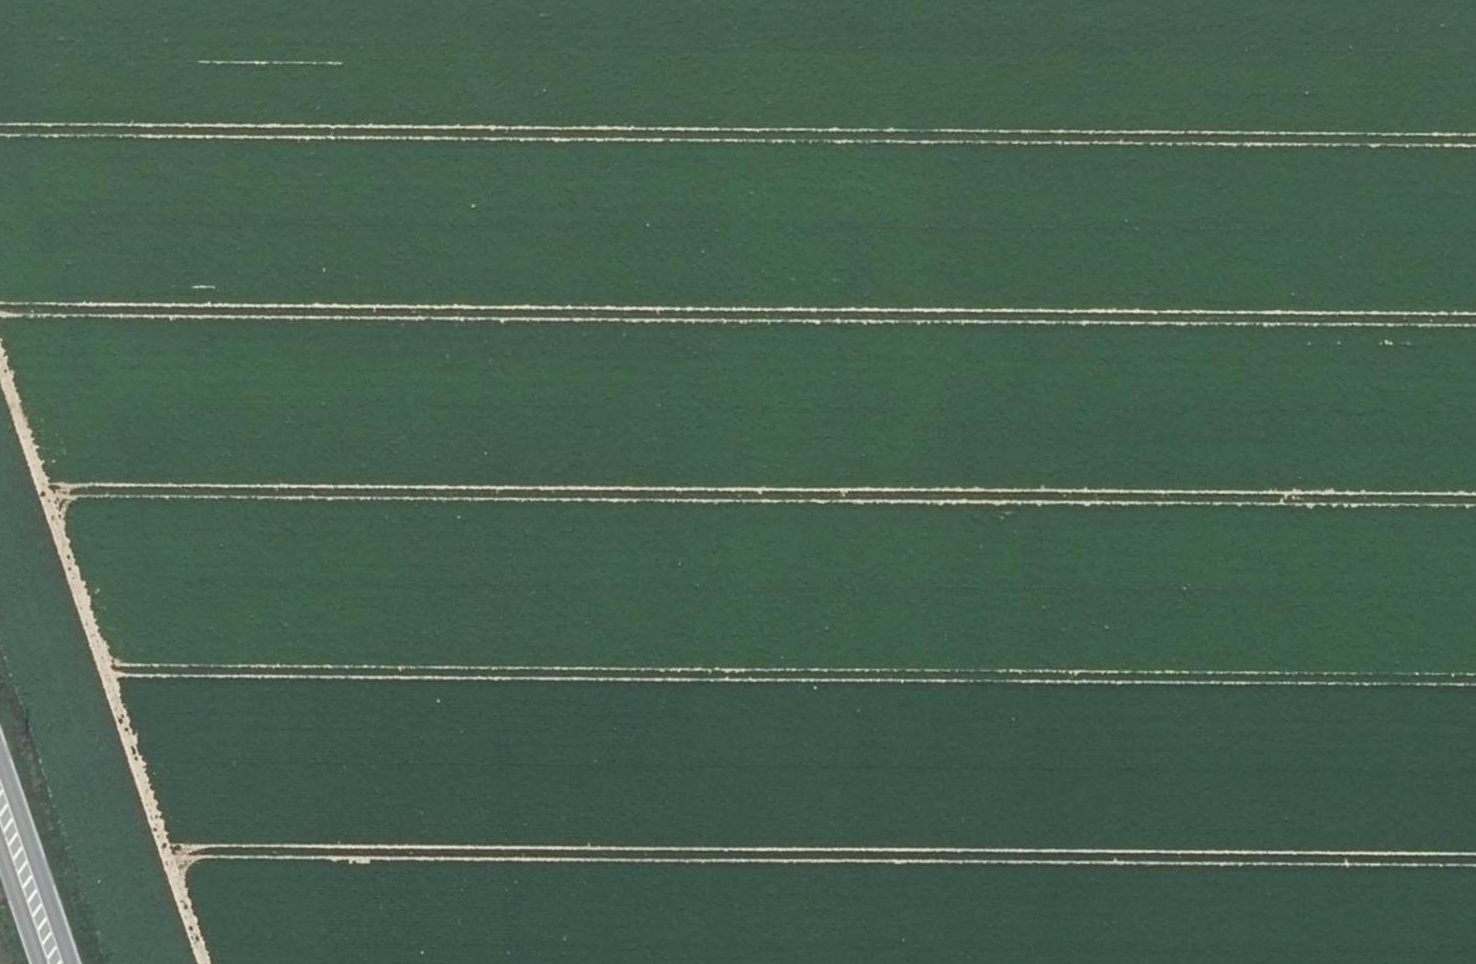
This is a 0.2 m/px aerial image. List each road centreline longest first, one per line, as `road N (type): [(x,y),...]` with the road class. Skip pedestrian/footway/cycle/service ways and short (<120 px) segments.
road 1 (primary): [(51,963),(0,816)]

